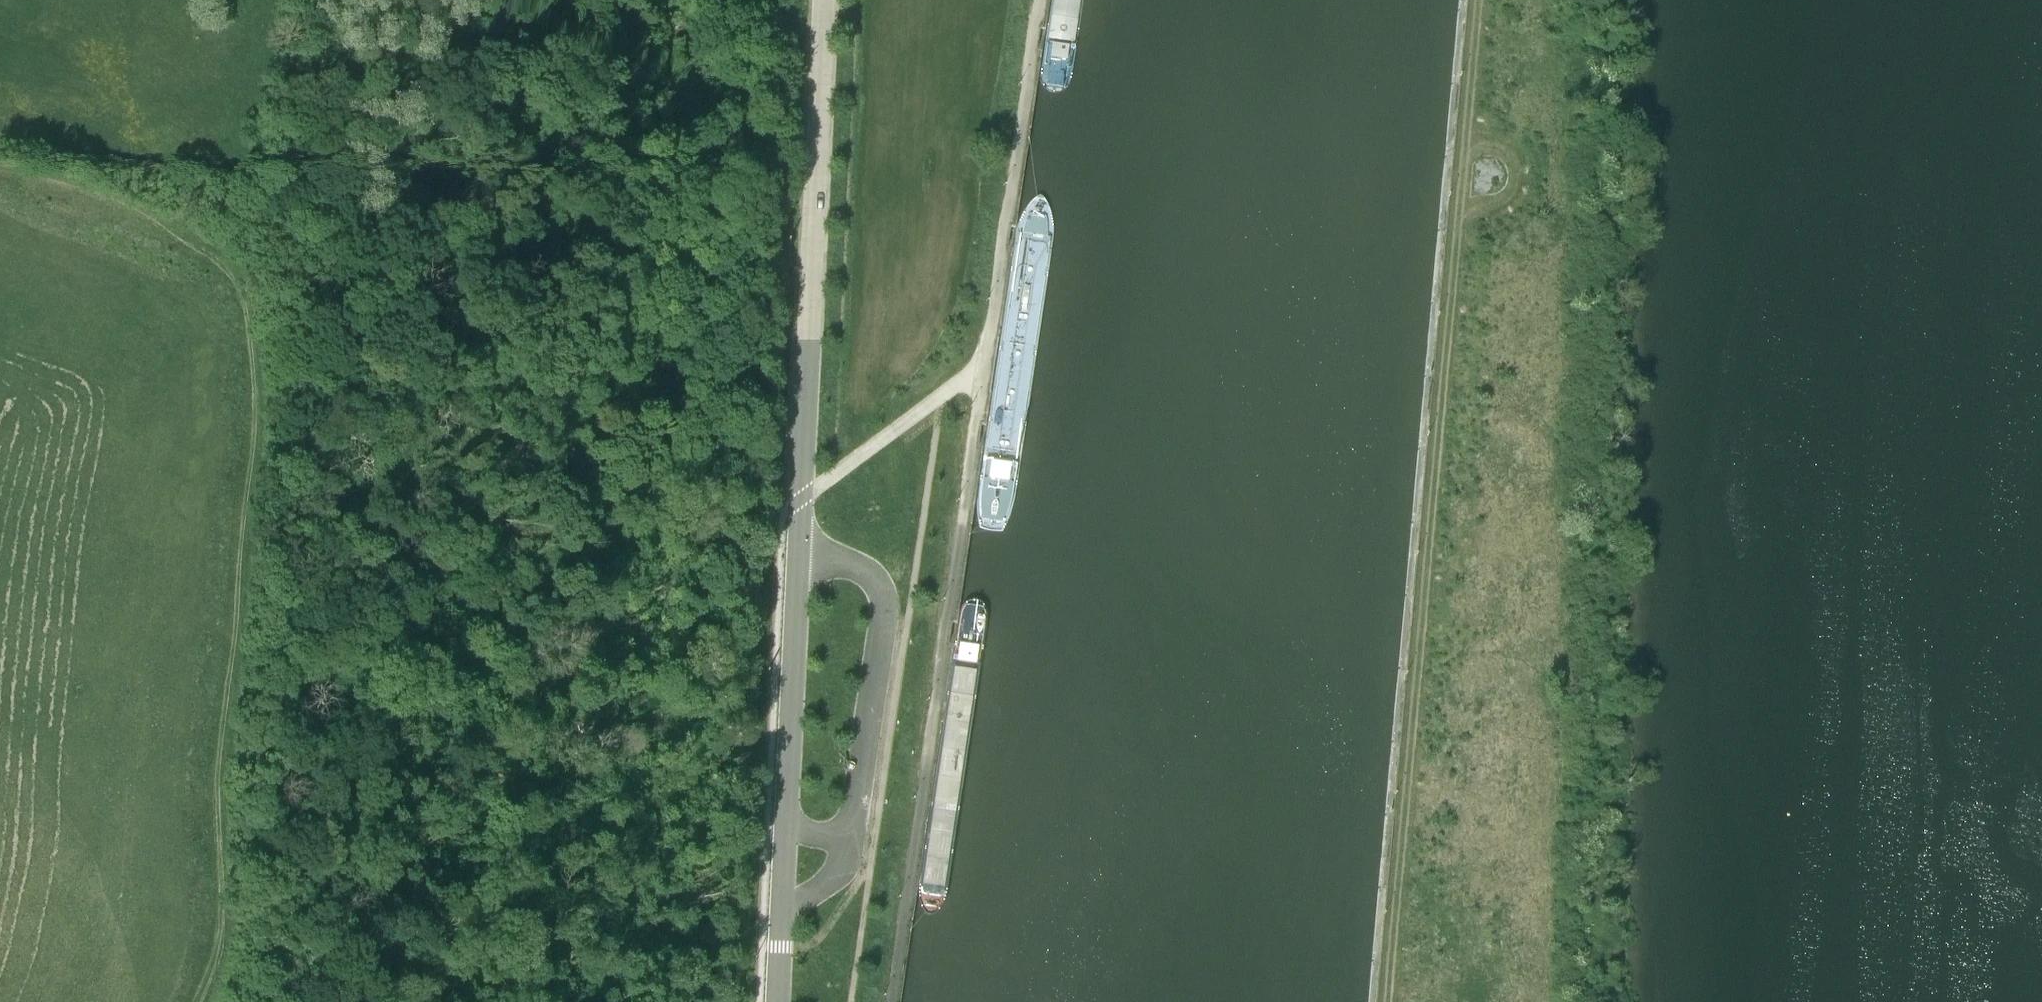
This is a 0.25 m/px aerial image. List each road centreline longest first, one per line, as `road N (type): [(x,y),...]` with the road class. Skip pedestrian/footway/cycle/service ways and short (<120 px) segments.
road 1 (tertiary): [(825,0),(776,1001)]
road 2 (track): [(0,146),(243,244),(282,238)]
road 3 (track): [(408,0),(365,101),(299,221),(282,238)]

